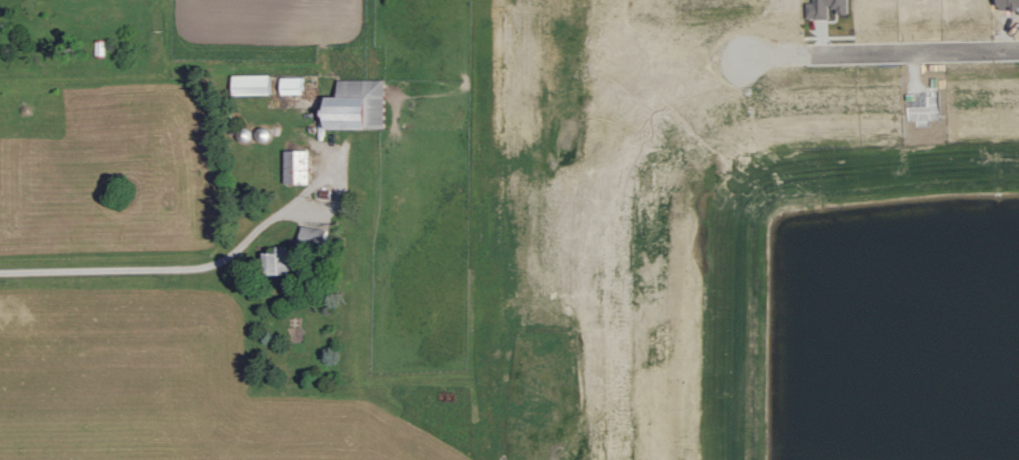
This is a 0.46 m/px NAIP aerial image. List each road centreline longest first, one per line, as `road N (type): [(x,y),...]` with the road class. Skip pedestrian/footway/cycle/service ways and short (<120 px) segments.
road 1 (residential): [(617,459),(624,187),(633,153),(681,87),(714,68),(762,57),(1018,51)]

